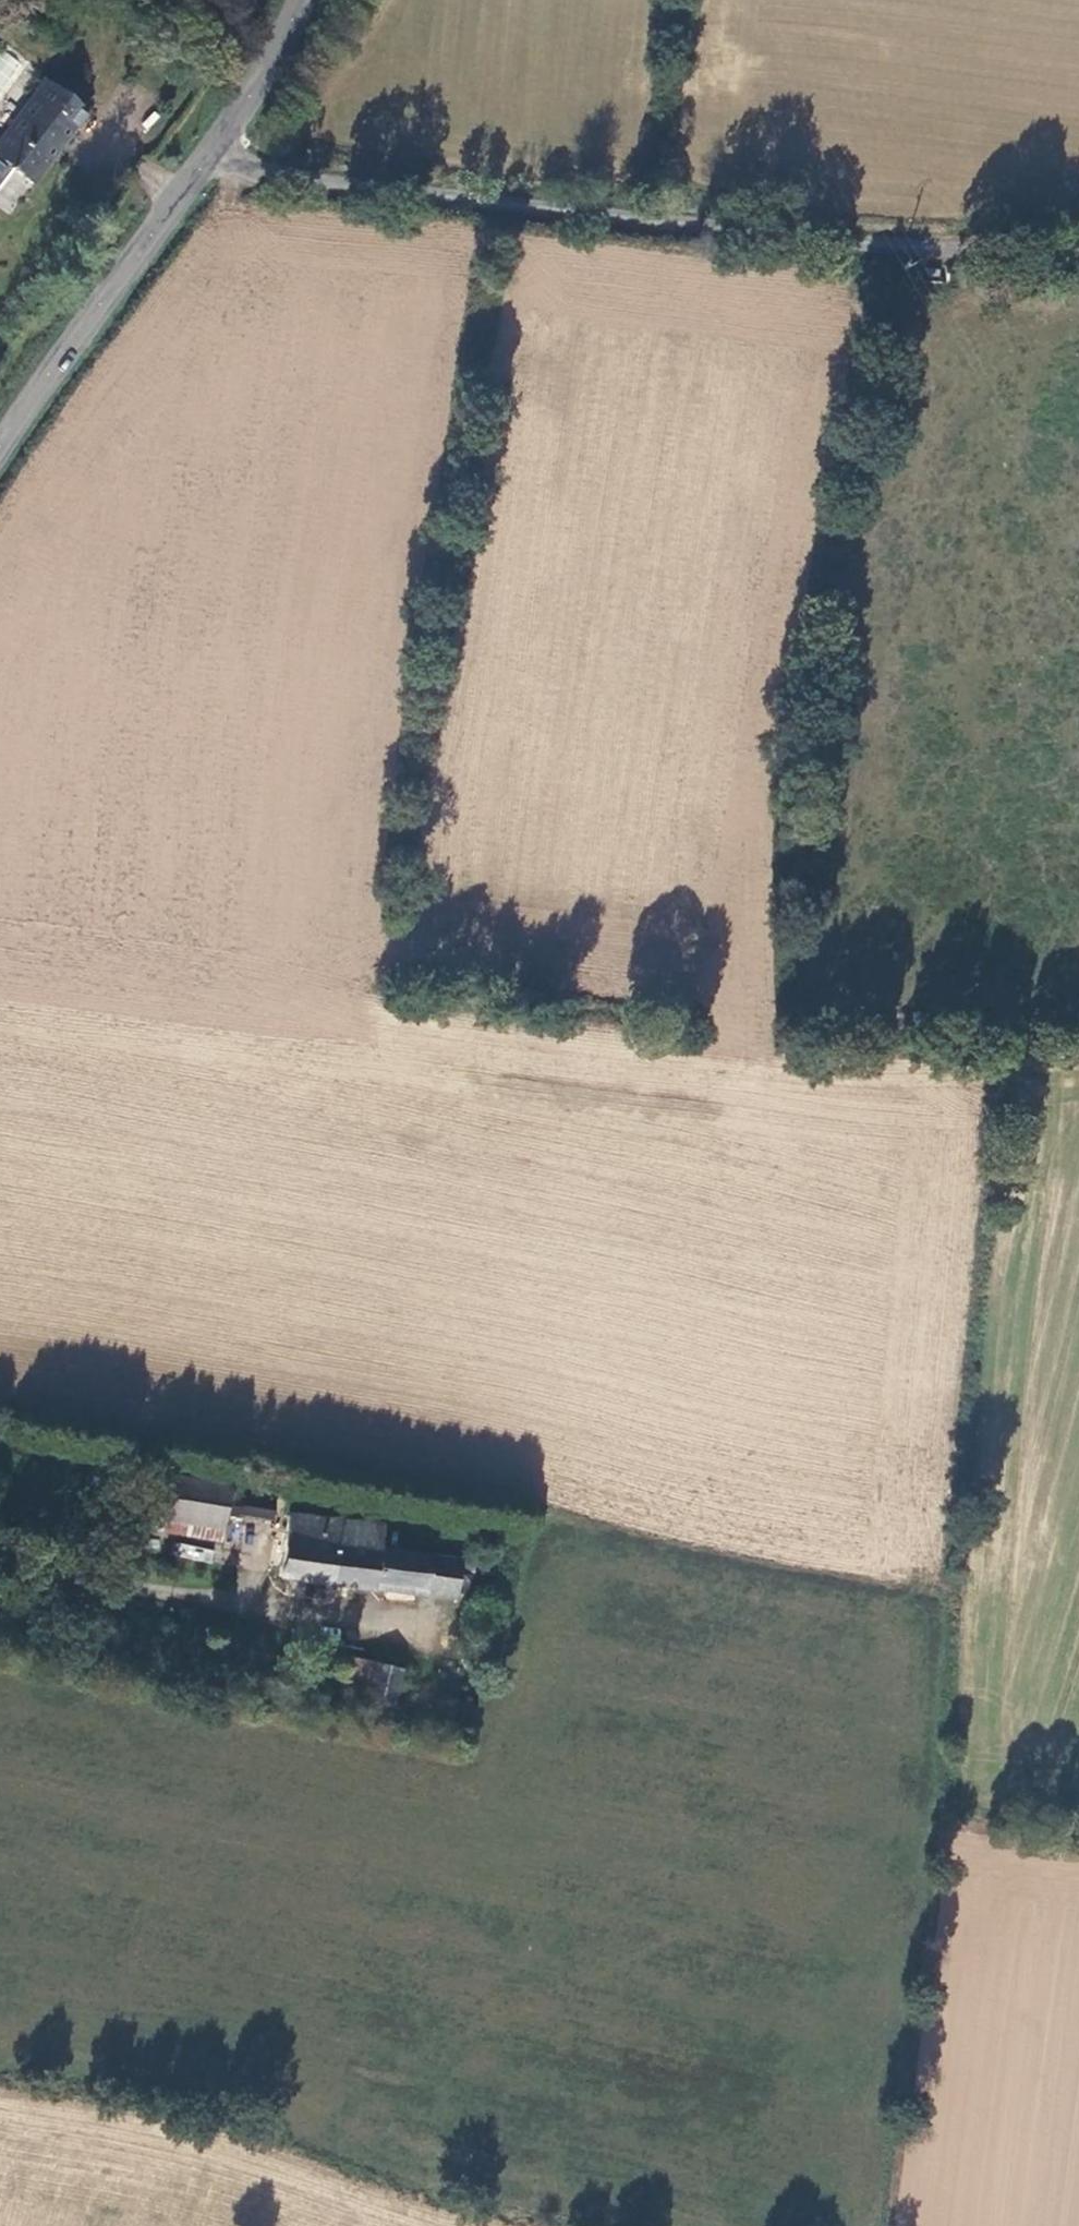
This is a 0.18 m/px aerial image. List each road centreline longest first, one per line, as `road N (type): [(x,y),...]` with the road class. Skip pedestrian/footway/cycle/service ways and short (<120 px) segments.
road 1 (unclassified): [(203,162),(671,222),(956,250),(1078,252)]
road 2 (tertiary): [(0,446),(203,162)]
road 3 (tertiary): [(203,162),(297,0)]

